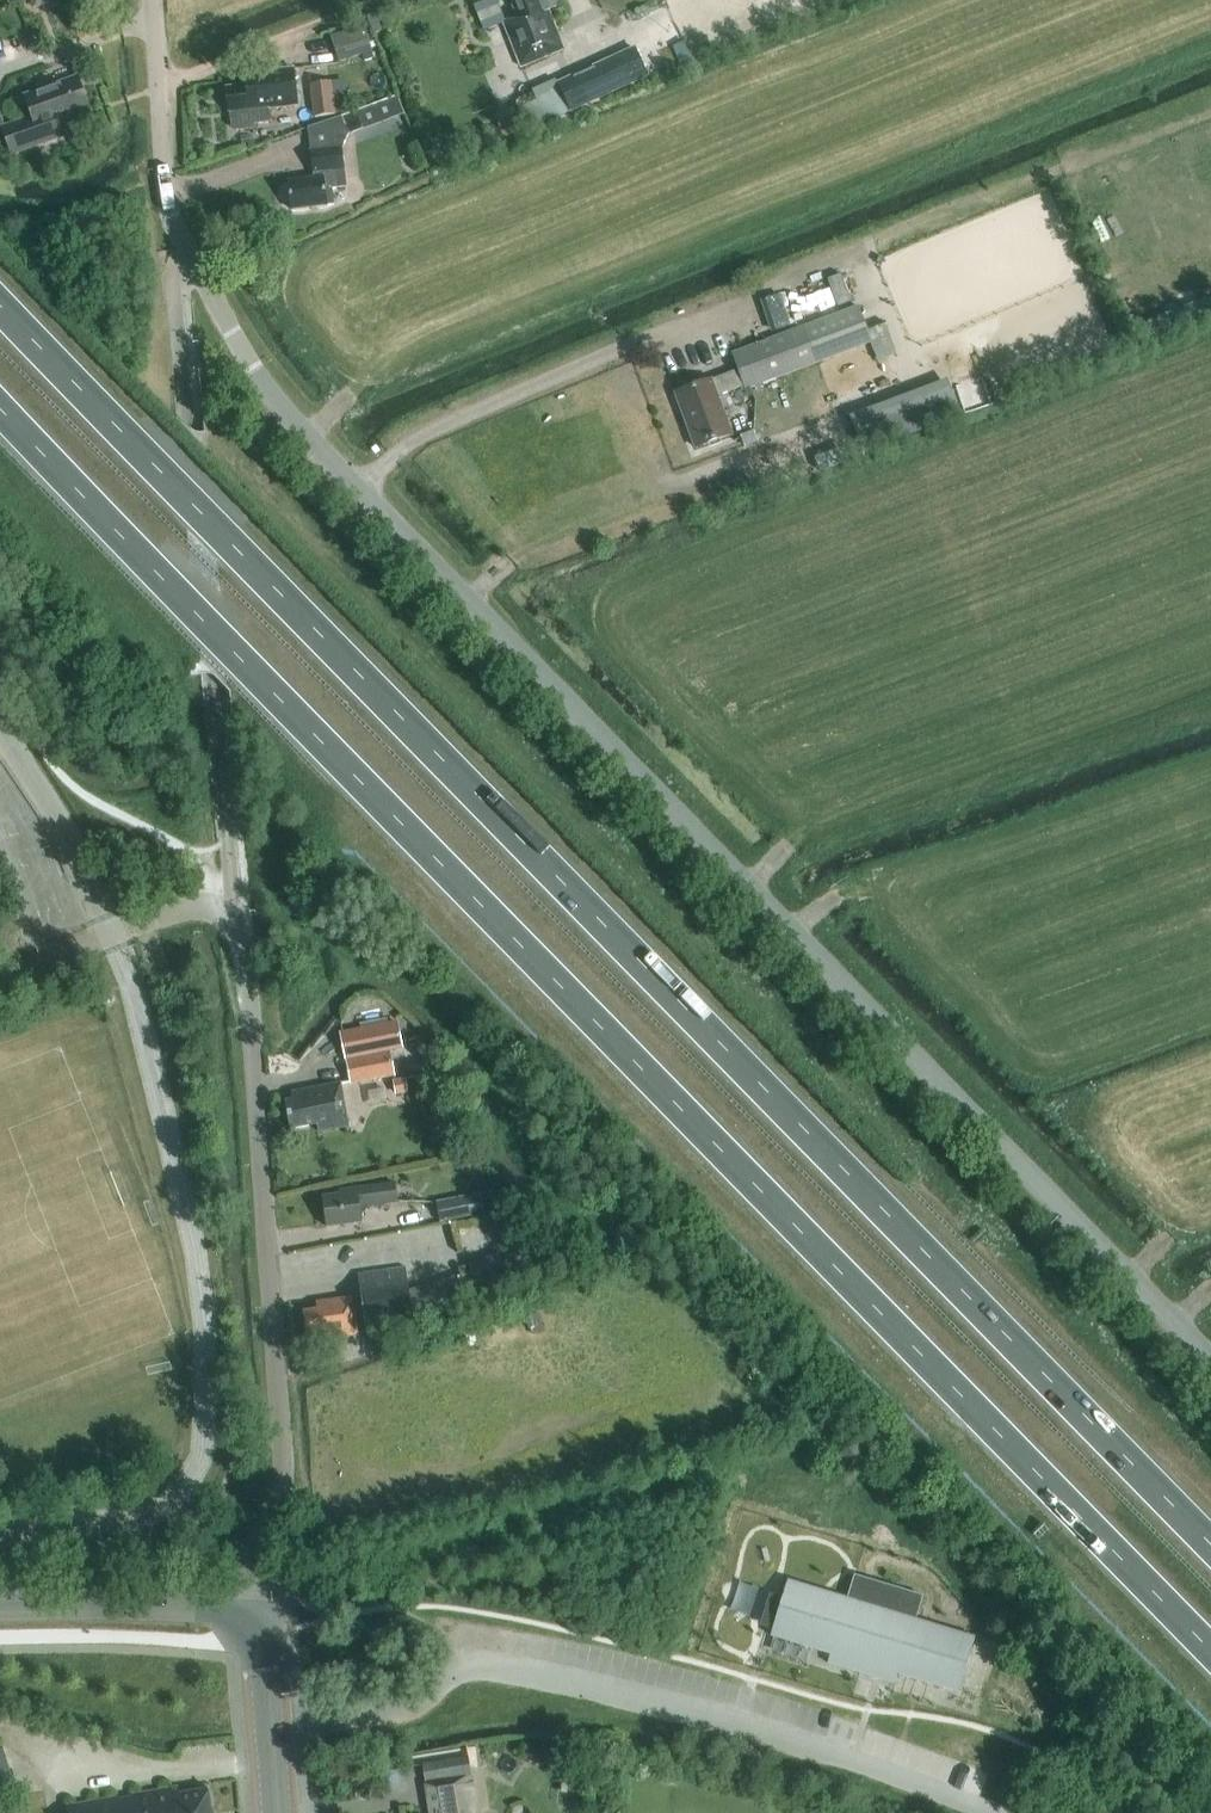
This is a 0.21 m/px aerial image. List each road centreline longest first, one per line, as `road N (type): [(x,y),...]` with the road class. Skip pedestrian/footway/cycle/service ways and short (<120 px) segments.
road 1 (unclassified): [(1210,1361),(325,463),(248,365),(169,196),(152,0)]
road 2 (trunk): [(0,409),(1210,1651)]
road 3 (trunk): [(1210,1544),(0,304)]
road 4 (residential): [(238,1613),(252,1551),(285,1484),(283,1382),(235,908)]
road 5 (secondary): [(238,1613),(0,1606)]
road 6 (secondary): [(283,1812),(267,1648),(257,1624),(238,1613)]

